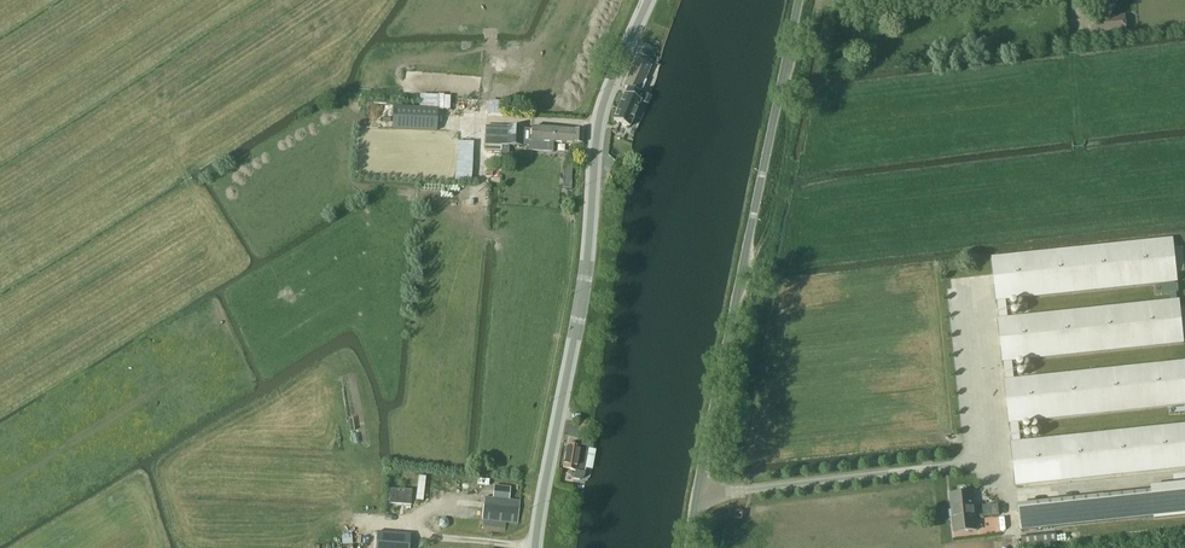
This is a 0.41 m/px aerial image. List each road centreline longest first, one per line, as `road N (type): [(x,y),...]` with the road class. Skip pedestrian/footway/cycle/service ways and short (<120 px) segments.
road 1 (secondary): [(537,547),(591,277),(602,126),(650,0)]
road 2 (unclassified): [(695,547),(803,0)]

